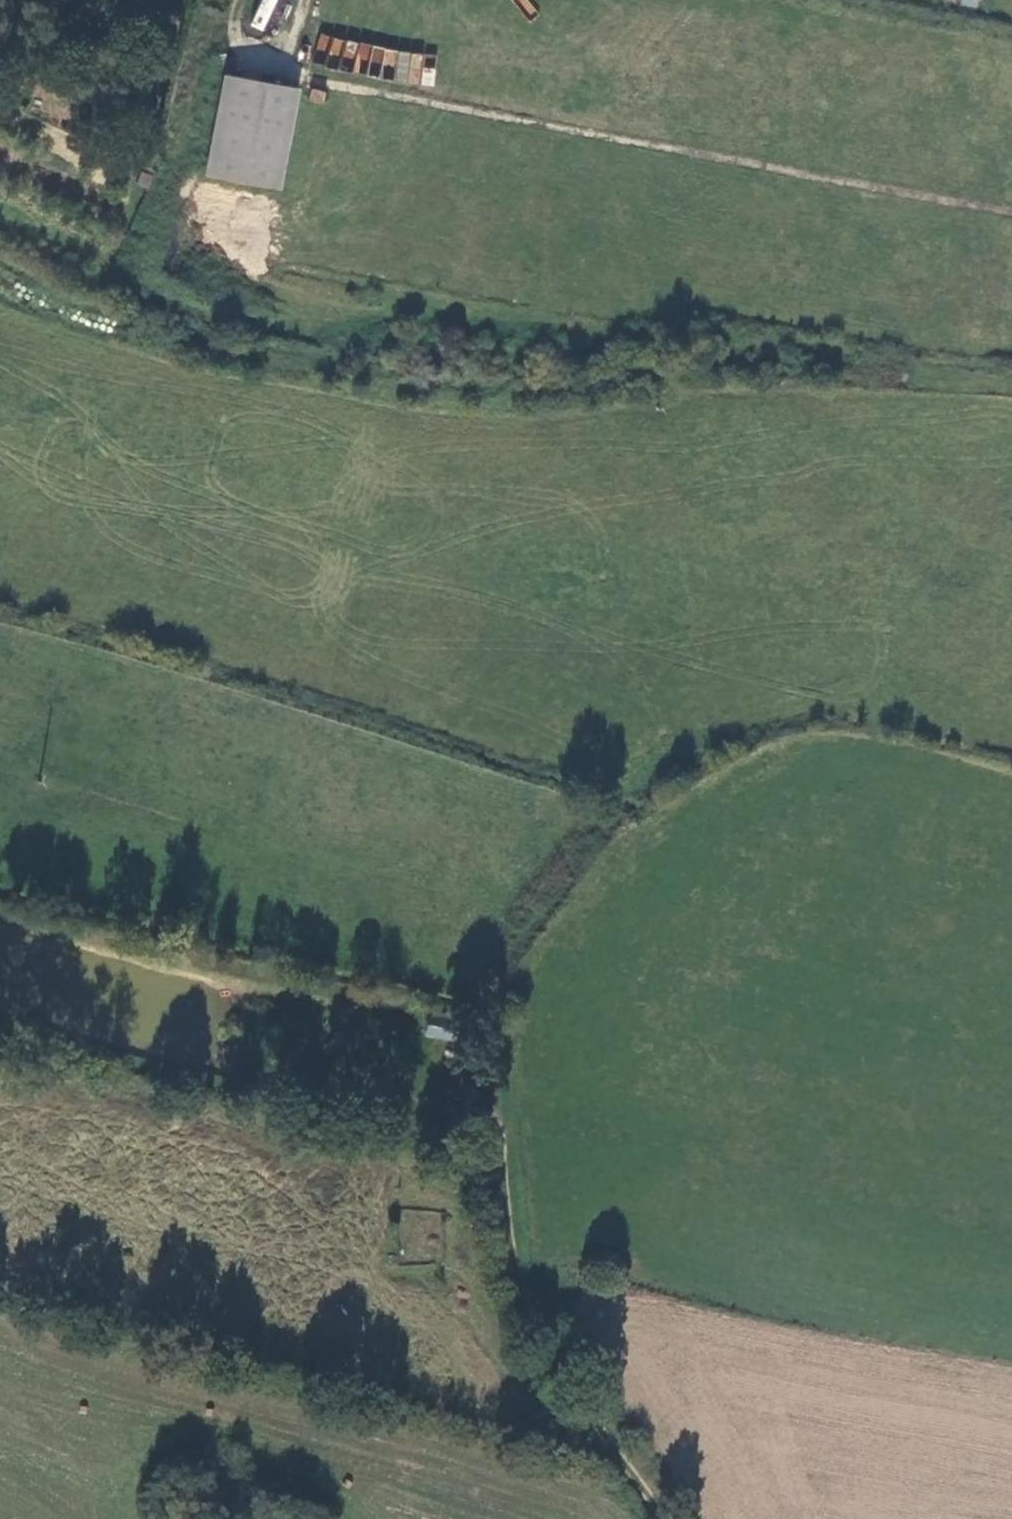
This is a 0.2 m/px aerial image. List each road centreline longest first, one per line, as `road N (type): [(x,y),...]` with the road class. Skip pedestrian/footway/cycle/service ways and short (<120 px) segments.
road 1 (track): [(663,1518),(555,1366),(519,1291),(489,1137)]

